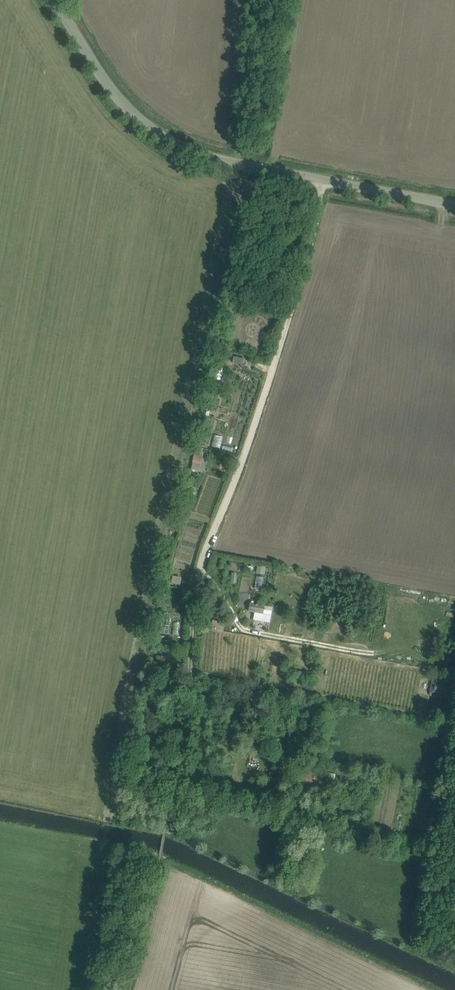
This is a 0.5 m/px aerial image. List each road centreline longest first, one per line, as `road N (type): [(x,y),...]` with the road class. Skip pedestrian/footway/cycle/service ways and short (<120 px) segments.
road 1 (track): [(321,181),(272,373),(201,575),(164,832)]
road 2 (unclassified): [(454,205),(196,154),(138,119),(55,0)]

